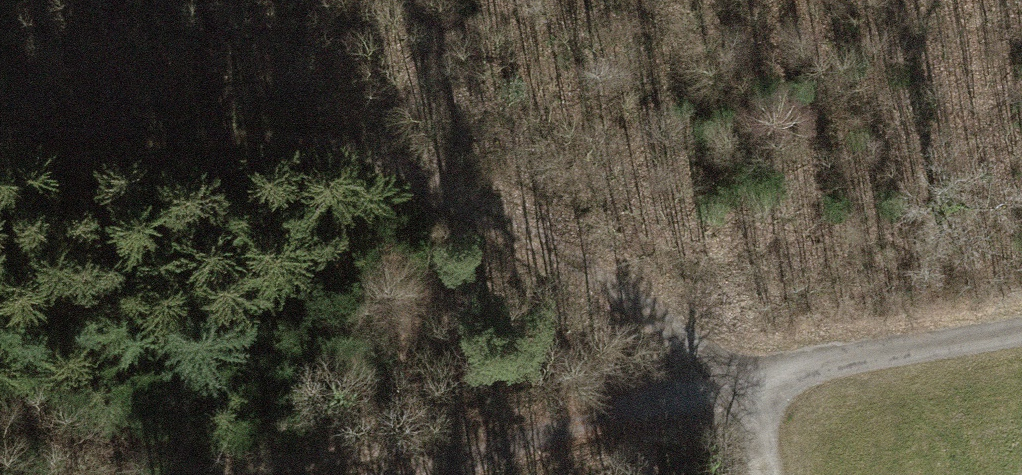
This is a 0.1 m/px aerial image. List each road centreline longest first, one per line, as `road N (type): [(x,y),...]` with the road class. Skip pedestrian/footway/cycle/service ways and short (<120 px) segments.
road 1 (track): [(748,386),(658,327),(409,198),(275,168),(0,158)]
road 2 (track): [(1021,328),(349,474)]

